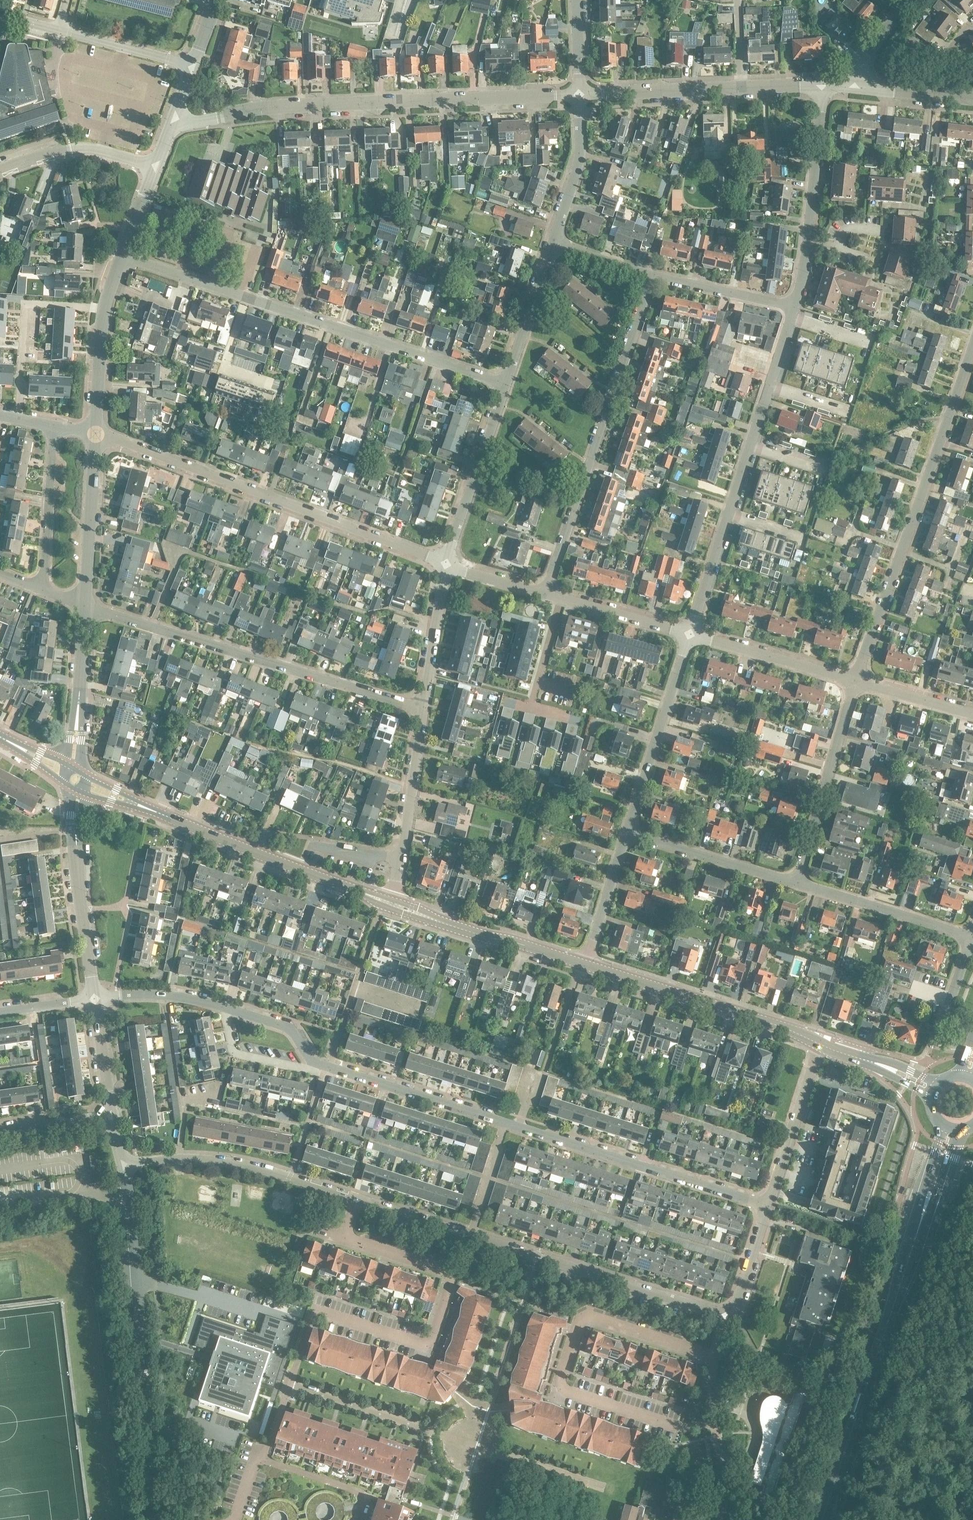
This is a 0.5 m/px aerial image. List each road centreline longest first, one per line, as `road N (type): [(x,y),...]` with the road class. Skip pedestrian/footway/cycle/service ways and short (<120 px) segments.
road 1 (residential): [(769,1207),(322,1066)]
road 2 (residential): [(359,1197),(344,1237),(453,1276),(430,1347),(314,1310),(290,1385)]
road 3 (unclassified): [(170,127),(264,107),(580,95)]
road 4 (residential): [(503,385),(122,254)]
road 5 (residential): [(721,1314),(359,1197)]
road 6 (residential): [(446,563),(95,434)]
road 7 (residential): [(713,1359),(583,1319),(561,1389),(683,1428),(715,1422)]
road 8 (residential): [(290,1385),(634,1498)]
road 9 (residential): [(856,681),(972,340)]
road 10 (unclassified): [(154,1519),(122,1167)]
road 11 (residential): [(424,709),(86,608)]
road 12 (residential): [(689,635),(793,307)]
road 13 (residential): [(546,594),(649,277)]
road 14 (primary): [(823,1519),(908,1264)]
road 15 (tertiary): [(819,1043),(586,965)]
road 16 (tertiary): [(387,901),(161,814)]
road 17 (residential): [(359,1197),(236,1164),(122,1167)]
road 18 (residential): [(793,307),(810,225),(820,85)]
road 19 (residential): [(796,883),(856,681)]
road 20 (tertiary): [(586,965),(387,901)]
road 21 (residential): [(626,832),(689,635)]
road 22 (unclassified): [(193,67),(0,18)]
road 23 (residential): [(446,563),(503,385)]
road 24 (unclassified): [(95,434),(102,317),(122,254)]
road 25 (residential): [(970,937),(796,883)]
road 26 (residential): [(796,883),(626,832)]
road 27 (unclassified): [(86,608),(95,434)]
road 28 (residential): [(856,681),(689,635)]
road 29 (residential): [(769,1207),(819,1043)]
road 30 (residential): [(42,591),(54,426)]
road 31 (unclassified): [(580,95),(741,88)]
road 32 (unclassified): [(0,171),(82,148),(155,167)]
road 33 (unclassified): [(95,1001),(77,849)]
road 34 (residential): [(503,385),(552,241)]
road 35 (residential): [(401,858),(424,709)]
road 36 (residential): [(552,241),(574,179),(580,95)]
road 37 (residential): [(689,635),(546,594)]
road 38 (residential): [(424,709),(446,563)]
road 39 (residential): [(793,307),(649,277)]
road 40 (primary): [(908,1264),(959,1132)]
road 41 (primary): [(942,1127),(908,1264)]
road 42 (residential): [(586,965),(626,832)]
road 43 (residential): [(322,1066),(313,1071),(235,1054),(227,1008)]
road 44 (residential): [(264,1460),(368,1496),(359,1519)]
road 45 (residential): [(227,1008),(148,996),(95,1001)]
road 46 (unclassified): [(850,85),(972,100)]
road 47 (residential): [(721,1314),(741,1299),(769,1207)]
road 48 (residential): [(972,715),(856,681)]

